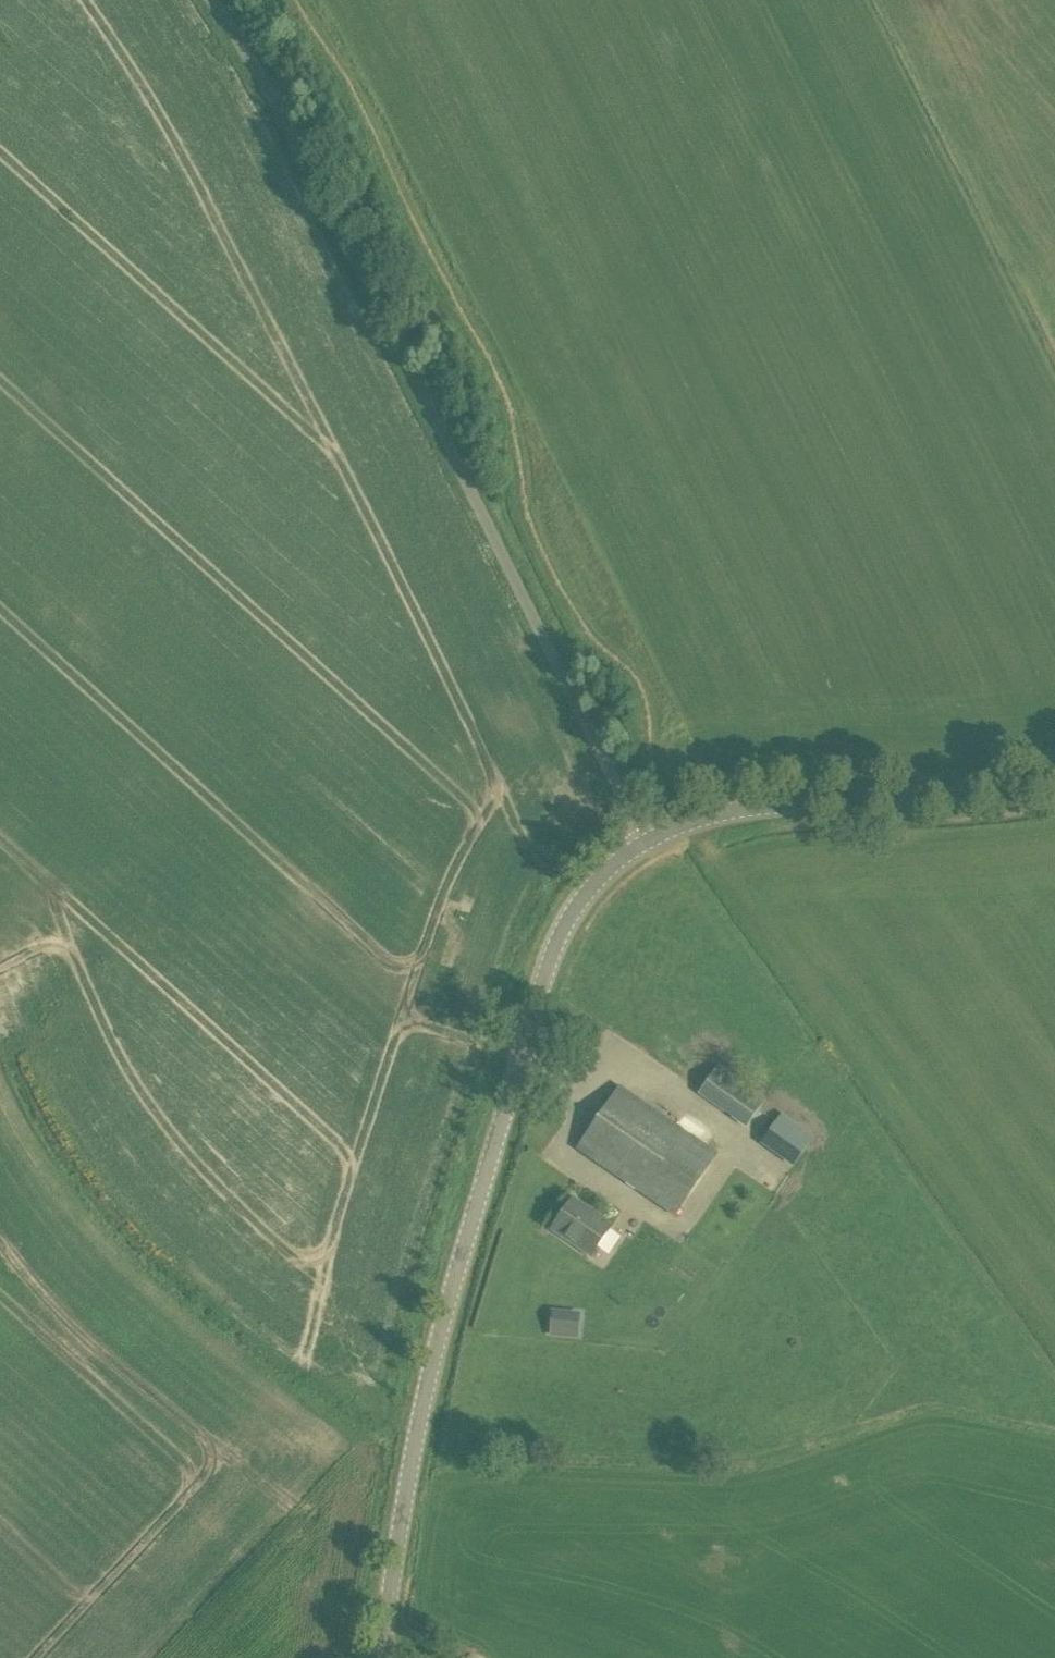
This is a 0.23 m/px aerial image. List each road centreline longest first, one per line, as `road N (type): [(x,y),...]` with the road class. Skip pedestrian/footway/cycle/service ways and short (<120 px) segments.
road 1 (unclassified): [(644,841),(273,97),(210,0)]
road 2 (tertiary): [(384,1657),(438,1339),(545,976),(591,891),(644,841)]
road 3 (tertiary): [(644,841),(755,805),(948,796),(1054,782)]

